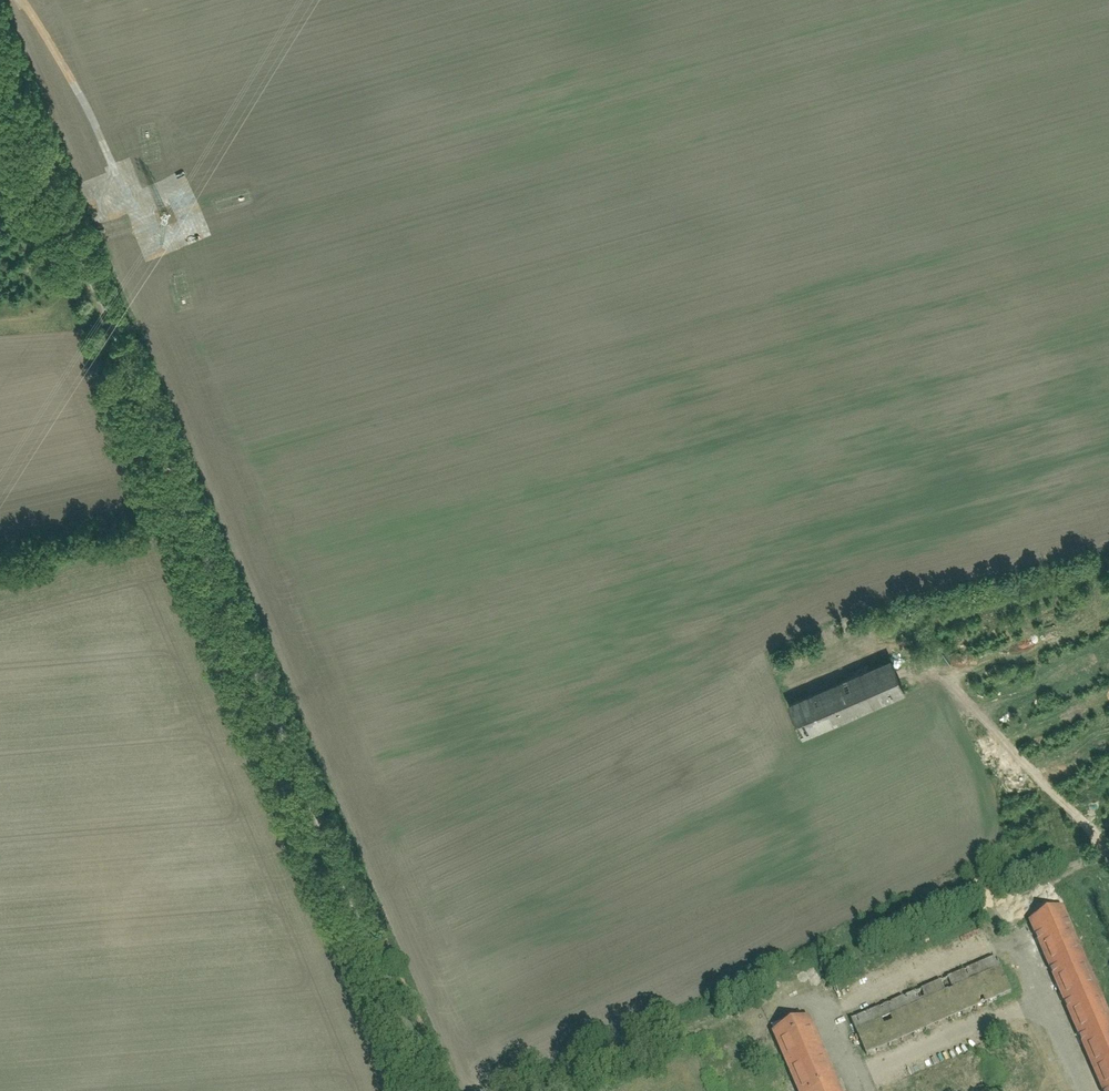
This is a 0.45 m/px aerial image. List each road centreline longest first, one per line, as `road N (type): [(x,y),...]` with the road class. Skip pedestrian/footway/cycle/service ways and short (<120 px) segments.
road 1 (unclassified): [(428,1090),(0,71)]

